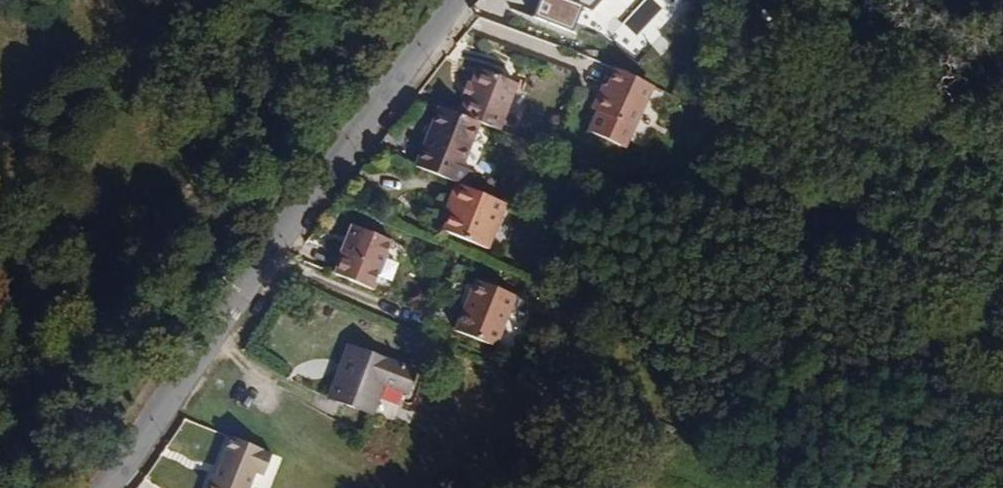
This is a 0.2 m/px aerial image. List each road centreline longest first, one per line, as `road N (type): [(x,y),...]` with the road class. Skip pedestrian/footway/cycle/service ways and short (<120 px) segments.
road 1 (residential): [(79,487),(398,67),(461,0)]

